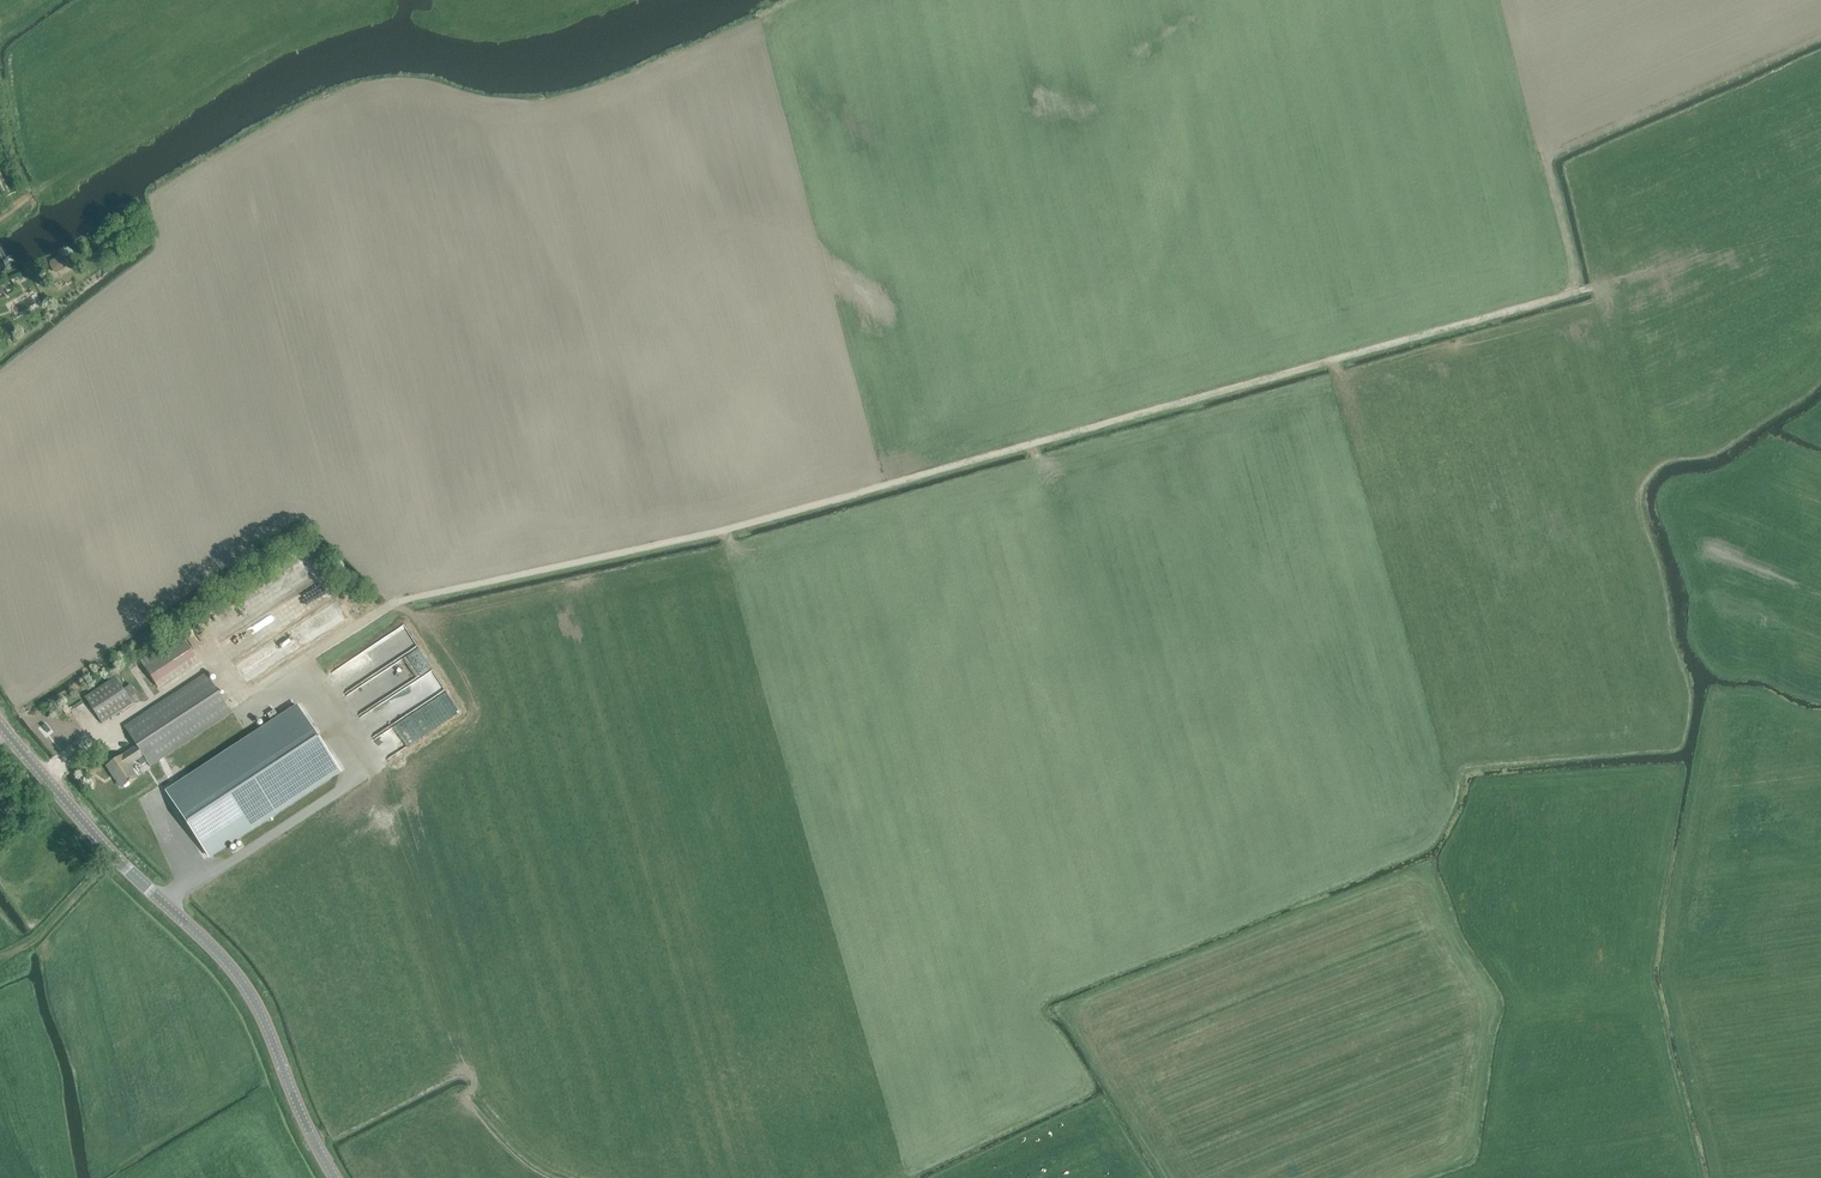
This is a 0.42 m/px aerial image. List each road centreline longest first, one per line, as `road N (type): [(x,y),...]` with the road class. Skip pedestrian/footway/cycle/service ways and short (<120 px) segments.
road 1 (track): [(1594,289),(716,532),(384,608),(238,696),(213,662),(39,771)]
road 2 (tertiary): [(336,1177),(243,983),(107,847),(0,722)]
road 3 (track): [(16,950),(116,856)]

